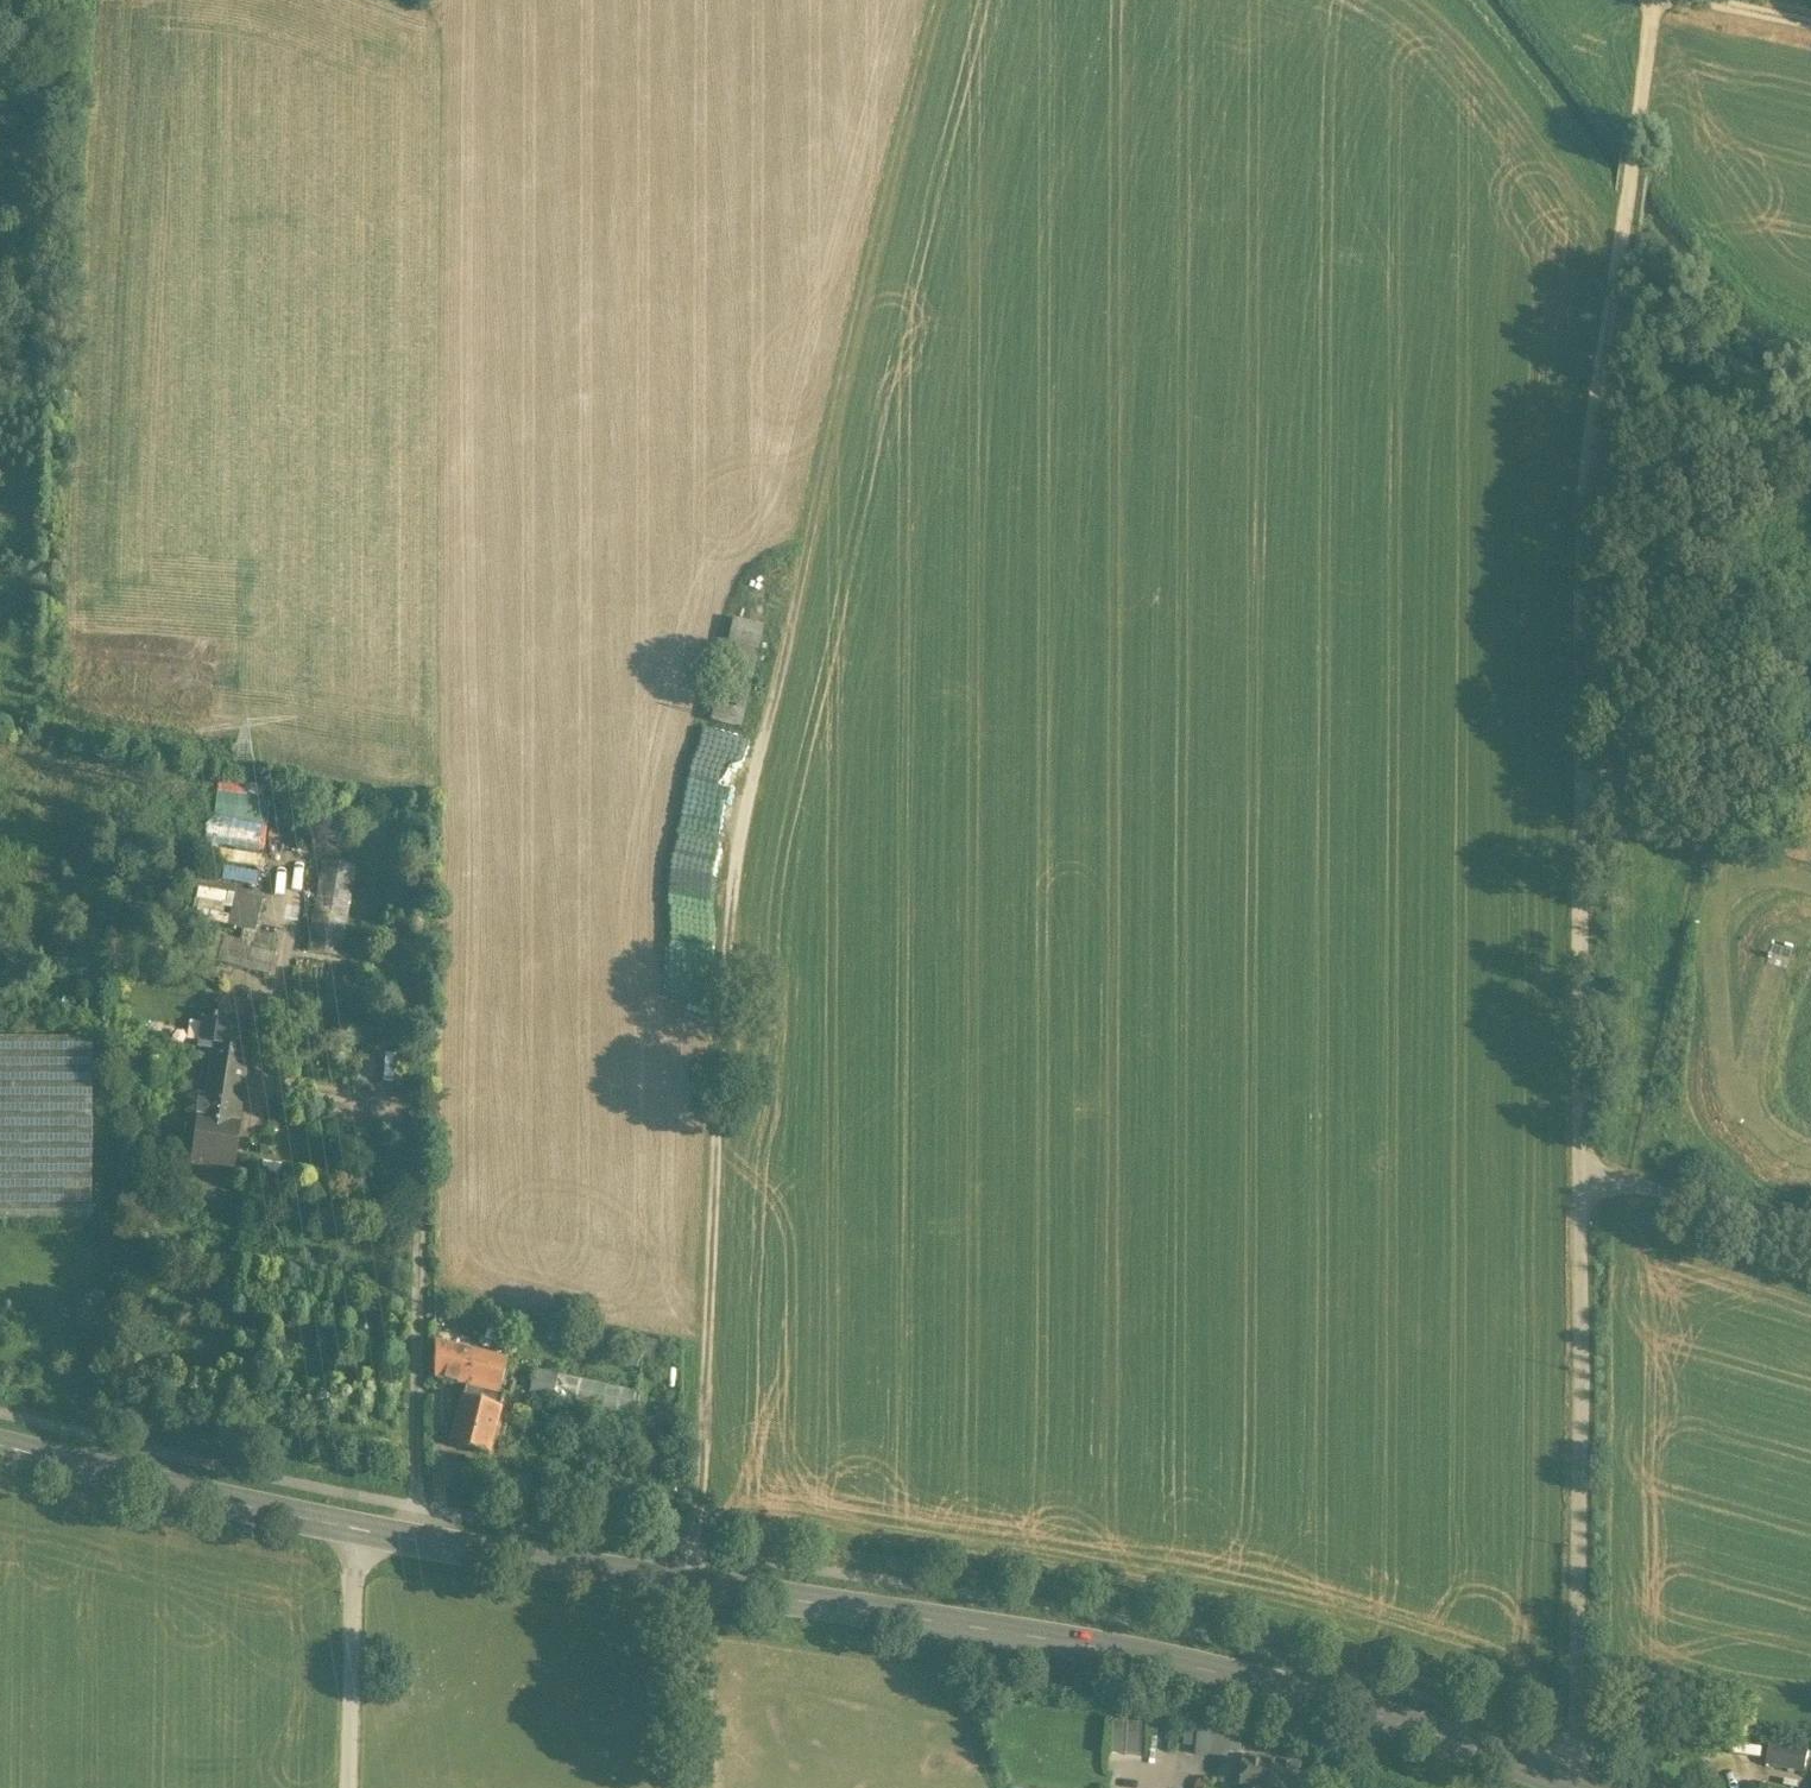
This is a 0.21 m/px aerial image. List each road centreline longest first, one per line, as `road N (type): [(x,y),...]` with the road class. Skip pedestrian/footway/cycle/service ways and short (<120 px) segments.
road 1 (track): [(1573,1787),(1593,450),(1657,0)]
road 2 (track): [(695,1588),(729,895),(947,0)]
road 3 (secondary): [(0,1447),(356,1533),(1173,1664),(1350,1708),(1572,1787)]
road 4 (track): [(356,1533),(349,1787)]
road 5 (track): [(1810,1237),(1585,1172)]

